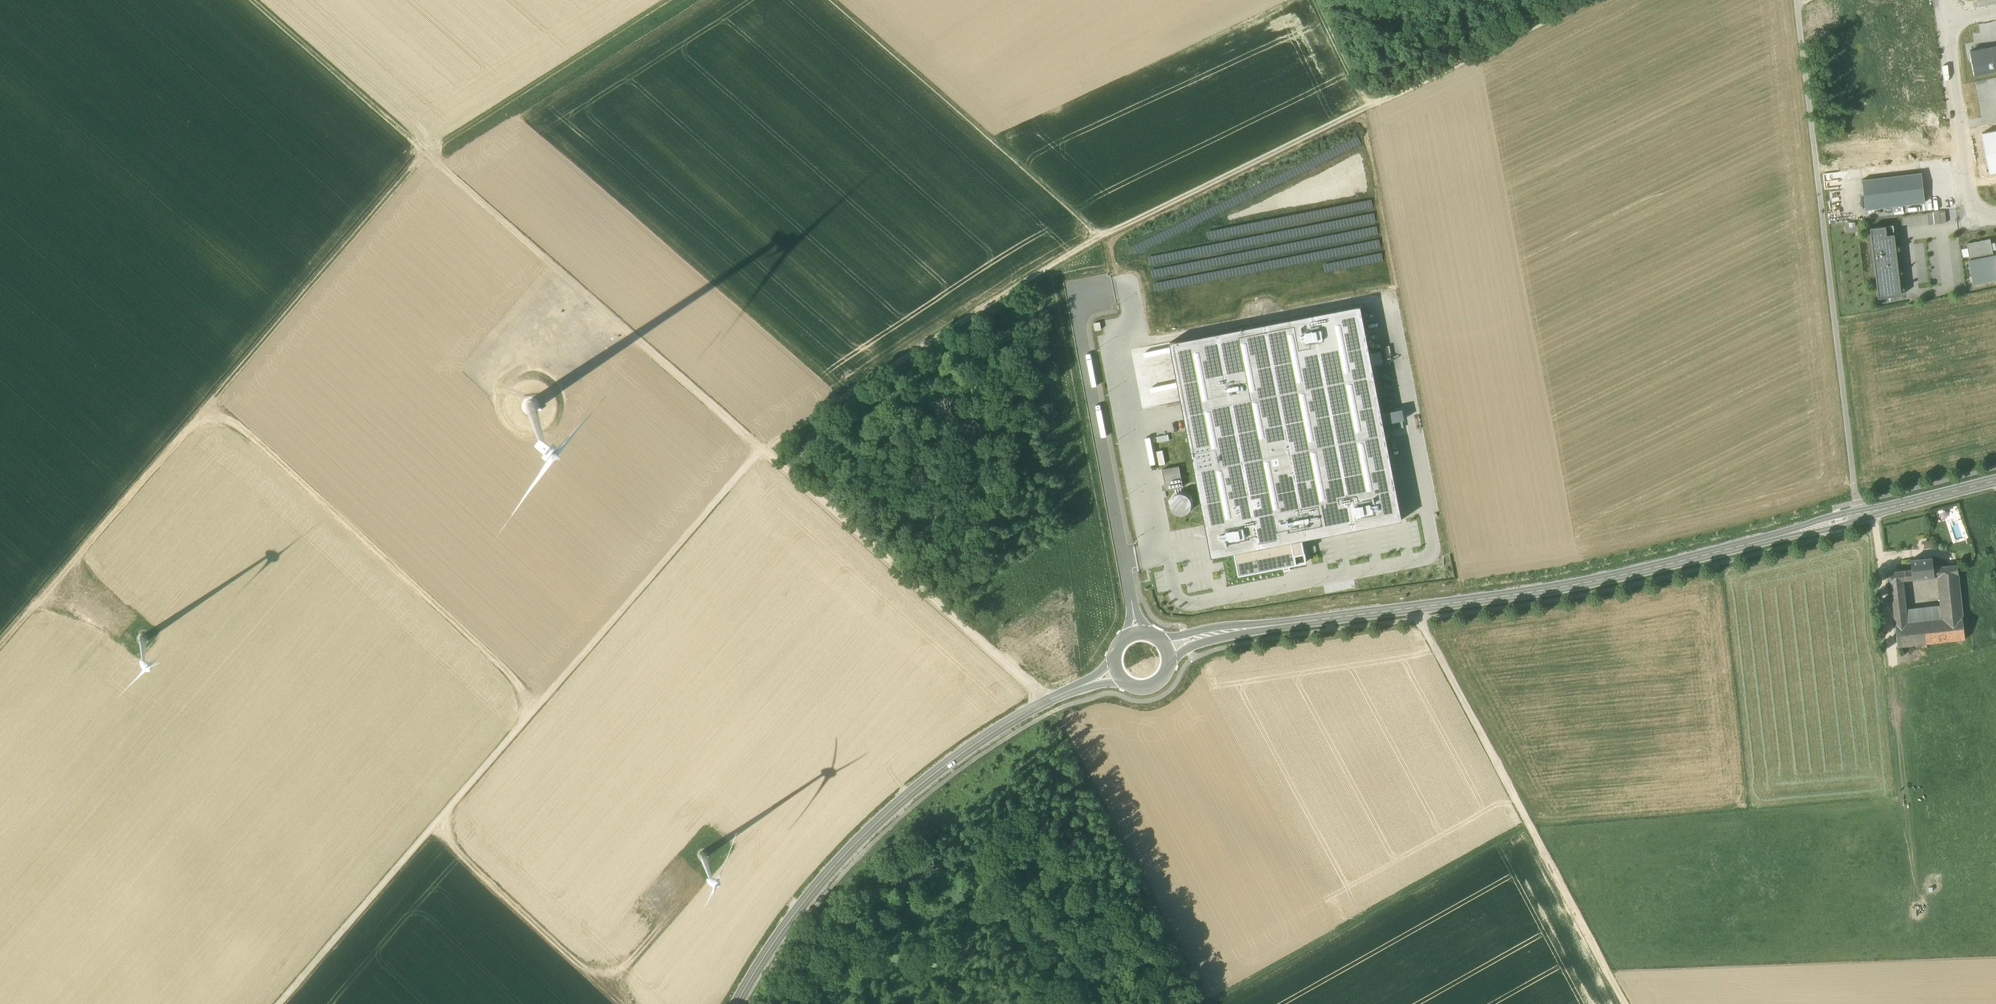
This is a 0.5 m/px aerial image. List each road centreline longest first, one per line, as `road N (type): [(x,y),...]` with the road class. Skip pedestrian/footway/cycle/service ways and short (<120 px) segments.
road 1 (tertiary): [(1166,647),(1231,631),(1586,583),(1995,481)]
road 2 (track): [(762,449),(279,1003)]
road 3 (tertiary): [(737,1003),(819,884),(920,785),(996,730),(1116,671)]
road 4 (track): [(1797,0),(1856,503)]
road 5 (track): [(211,400),(542,703)]
road 6 (track): [(426,155),(762,449)]
road 7 (track): [(1625,1003),(1417,608)]
road 8 (track): [(762,449),(1100,237)]
road 9 (track): [(1049,700),(762,449)]
road 10 (track): [(1100,237),(831,0)]
road 11 (unclassified): [(1136,633),(1075,296)]
road 12 (track): [(426,155),(211,400)]
road 13 (track): [(1100,237),(1367,107)]
road 14 (track): [(426,155),(667,0)]
road 15 (track): [(620,1003),(432,829)]
road 16 (track): [(1367,107),(1583,0)]
road 17 (track): [(251,0),(426,155)]
road 18 (residential): [(1948,18),(1971,222),(1995,217)]
road 19 (track): [(211,400),(64,571)]
road 20 (track): [(608,993),(691,891)]

